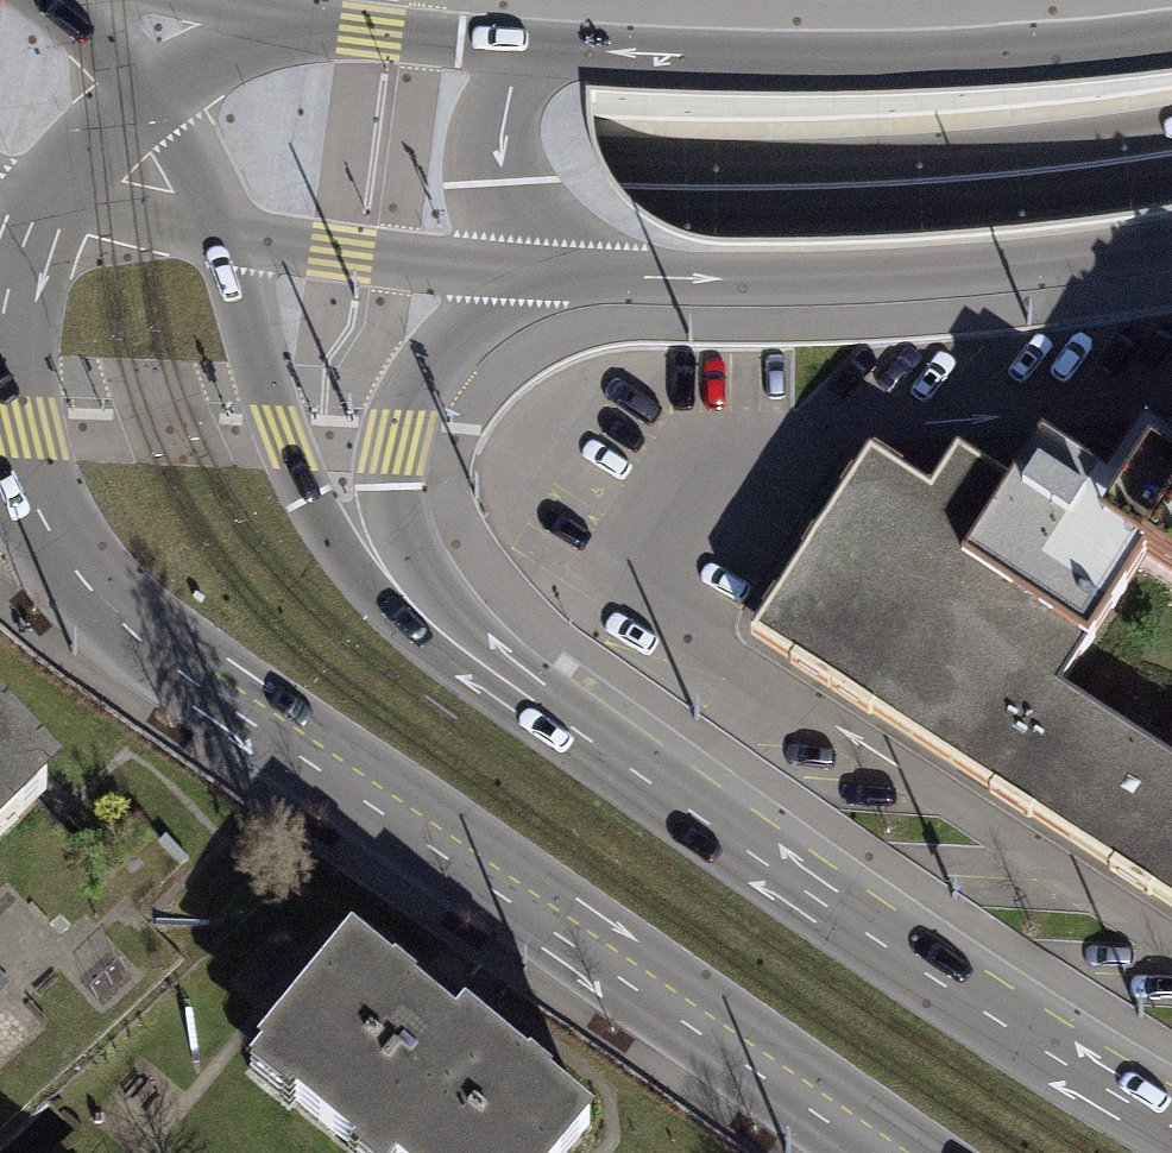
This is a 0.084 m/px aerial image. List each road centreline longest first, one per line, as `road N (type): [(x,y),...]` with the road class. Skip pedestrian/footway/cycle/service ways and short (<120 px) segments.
road 1 (secondary): [(0,379),(34,503),(77,576),(148,638),(451,847),(919,1152)]
road 2 (primary): [(1171,133),(838,159),(603,154),(401,140),(0,59)]
road 3 (secondary): [(1171,1115),(544,721),(477,674),(401,599)]
road 4 (primary): [(539,272),(885,277),(1171,243)]
road 5 (primary): [(1171,41),(949,65),(767,67),(544,56)]
road 6 (secondary): [(401,599),(338,550),(309,499),(278,433),(225,240)]
road 7 (secondary): [(401,599),(386,496),(394,437),(414,387),(438,351),(539,272)]
road 8 (primary): [(225,240),(539,272)]
road 9 (primary): [(544,56),(292,25)]
road 10 (primary): [(544,56),(506,87),(491,122),(487,161),(495,202),(539,272)]
road 11 (primary): [(35,213),(225,240)]
road 12 (primary): [(153,100),(65,170),(35,213)]
road 13 (primary): [(292,25),(153,100)]
road 14 (primary): [(225,240),(153,100)]
road 15 (secondary): [(35,213),(6,299),(0,356)]
road 16 (primary): [(153,100),(123,60),(57,0)]
road 17 (primary): [(292,25),(162,0)]

